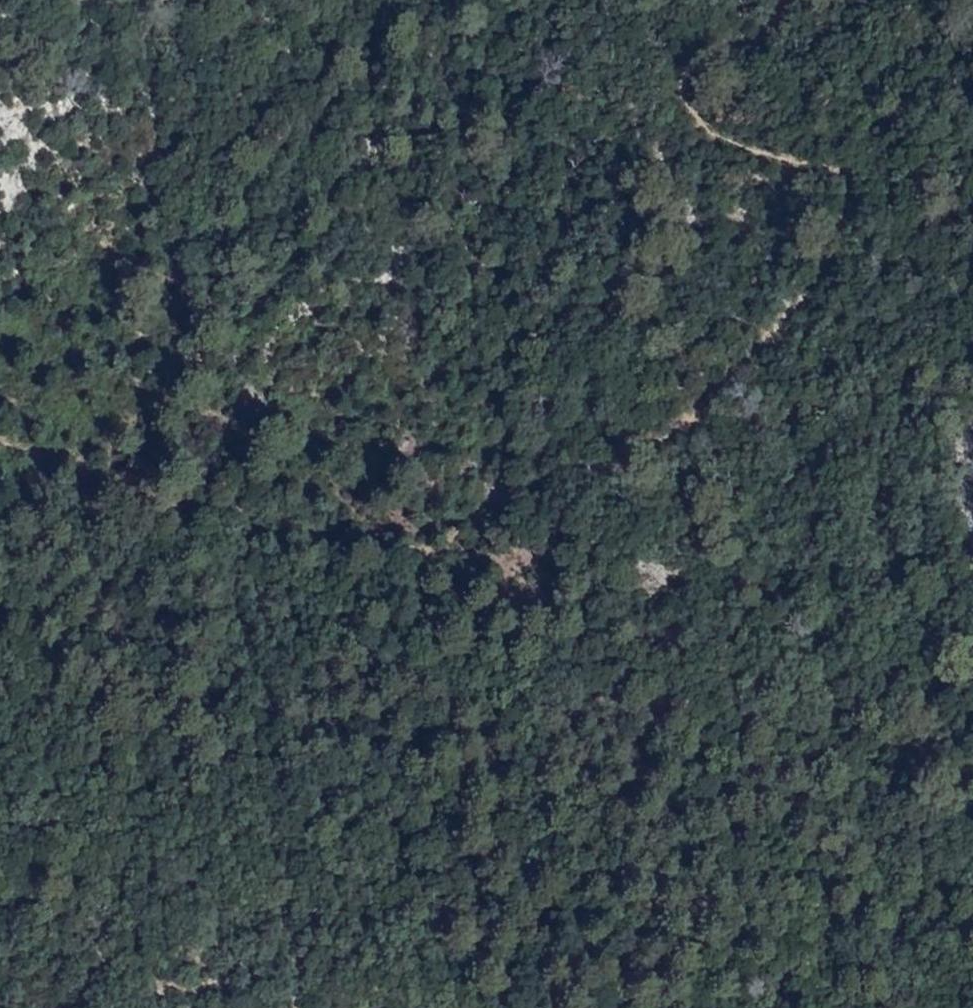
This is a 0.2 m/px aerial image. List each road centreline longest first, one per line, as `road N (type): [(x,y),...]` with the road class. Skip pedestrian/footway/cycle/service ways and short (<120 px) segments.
road 1 (track): [(0,425),(269,517),(417,548),(550,478),(656,441),(791,318),(851,183),(843,168),(760,155),(708,134),(679,86),(720,28),(781,0)]

